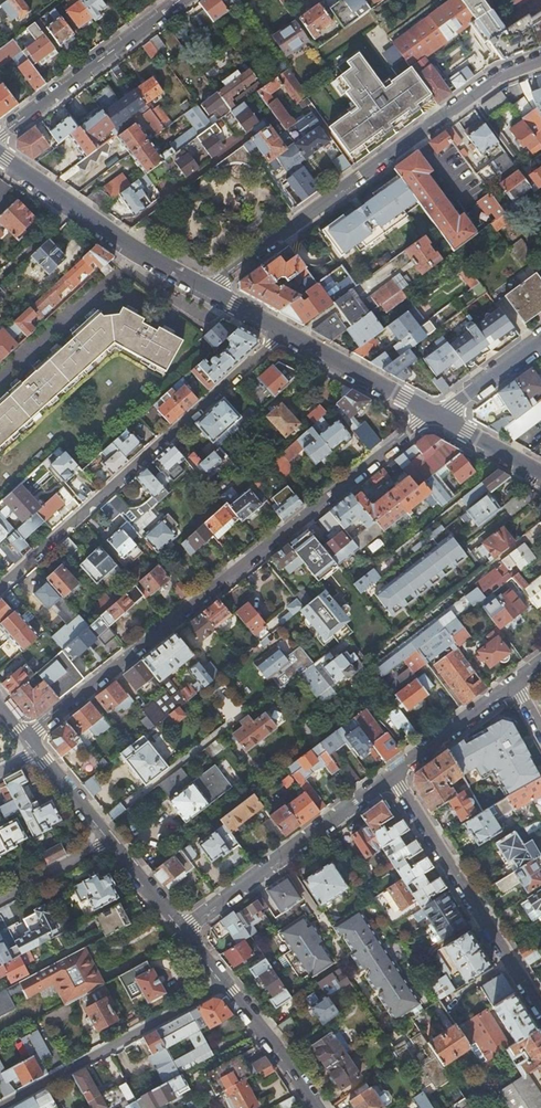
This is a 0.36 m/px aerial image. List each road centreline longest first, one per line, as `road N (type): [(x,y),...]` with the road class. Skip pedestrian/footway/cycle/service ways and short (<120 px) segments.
road 1 (residential): [(27,740),(439,416)]
road 2 (residential): [(540,63),(491,84),(209,289)]
road 3 (residential): [(0,586),(280,333)]
road 4 (residential): [(390,776),(540,1013)]
road 5 (residential): [(390,776),(181,930)]
road 6 (residential): [(0,1107),(225,985)]
road 7 (residential): [(0,137),(180,0)]
road 8 (residential): [(280,333),(439,416)]
road 9 (residential): [(73,204),(209,289)]
road 10 (residential): [(514,681),(390,776)]
road 11 (residential): [(317,1107),(225,985)]
road 12 (residential): [(0,906),(114,849)]
road 13 (residential): [(114,849),(36,751)]
road 14 (residential): [(540,343),(439,416)]

